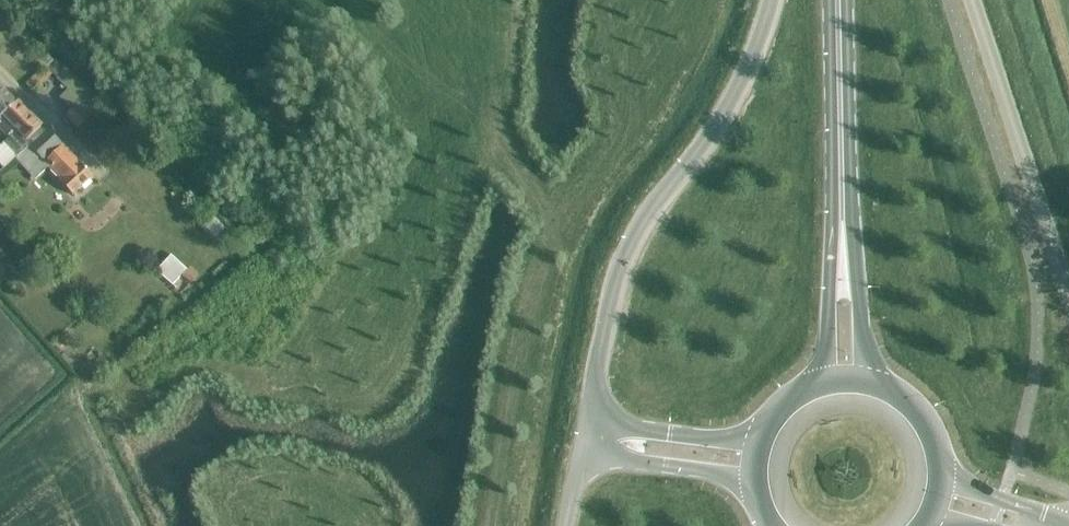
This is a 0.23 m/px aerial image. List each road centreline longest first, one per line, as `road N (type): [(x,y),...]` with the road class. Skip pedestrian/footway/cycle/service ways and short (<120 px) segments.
road 1 (unclassified): [(584,440),(624,254),(735,91),(771,0)]
road 2 (unclassified): [(973,0),(1068,294)]
road 3 (secondary): [(842,214),(837,0)]
road 4 (unclassified): [(760,438),(584,440)]
road 5 (secondary): [(842,214),(814,386)]
road 6 (unclassified): [(584,440),(665,466),(753,480)]
road 7 (secondary): [(875,383),(842,214)]
road 8 (residential): [(105,175),(0,74)]
road 9 (secondary): [(941,478),(924,419),(875,383)]

